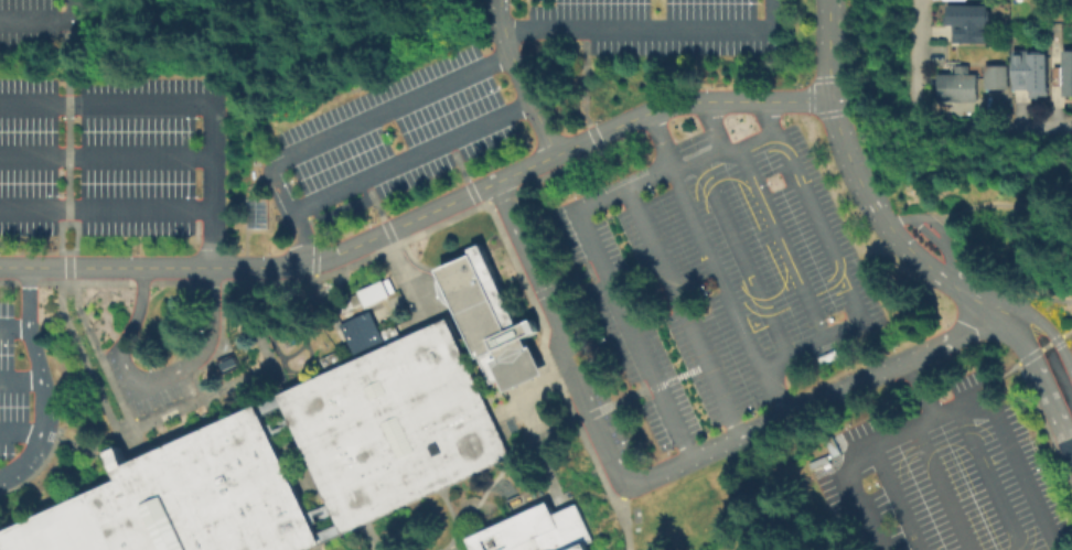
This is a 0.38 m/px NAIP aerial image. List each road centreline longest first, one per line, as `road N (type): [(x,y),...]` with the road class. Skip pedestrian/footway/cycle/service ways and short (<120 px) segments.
road 1 (residential): [(1071,130),(957,128),(928,117)]
road 2 (residential): [(921,0),(916,93),(928,117)]

